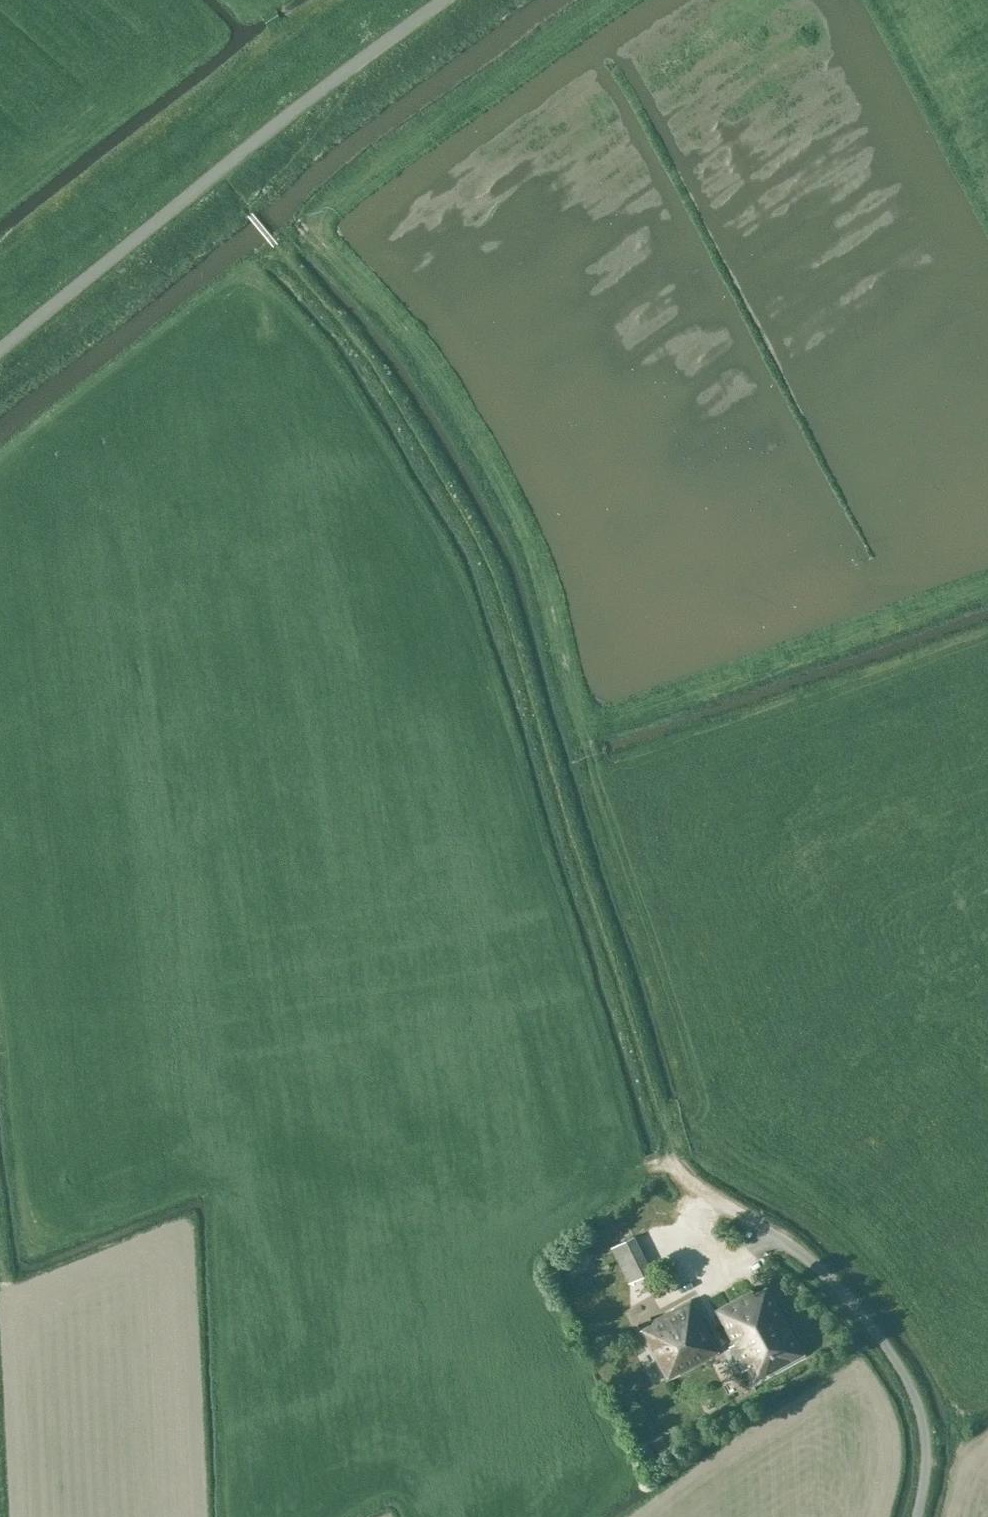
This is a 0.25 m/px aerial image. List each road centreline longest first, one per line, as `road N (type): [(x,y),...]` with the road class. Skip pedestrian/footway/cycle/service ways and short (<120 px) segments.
road 1 (unclassified): [(0,341),(439,0)]
road 2 (unclassified): [(915,1516),(925,1436),(891,1355),(801,1255),(697,1186)]

